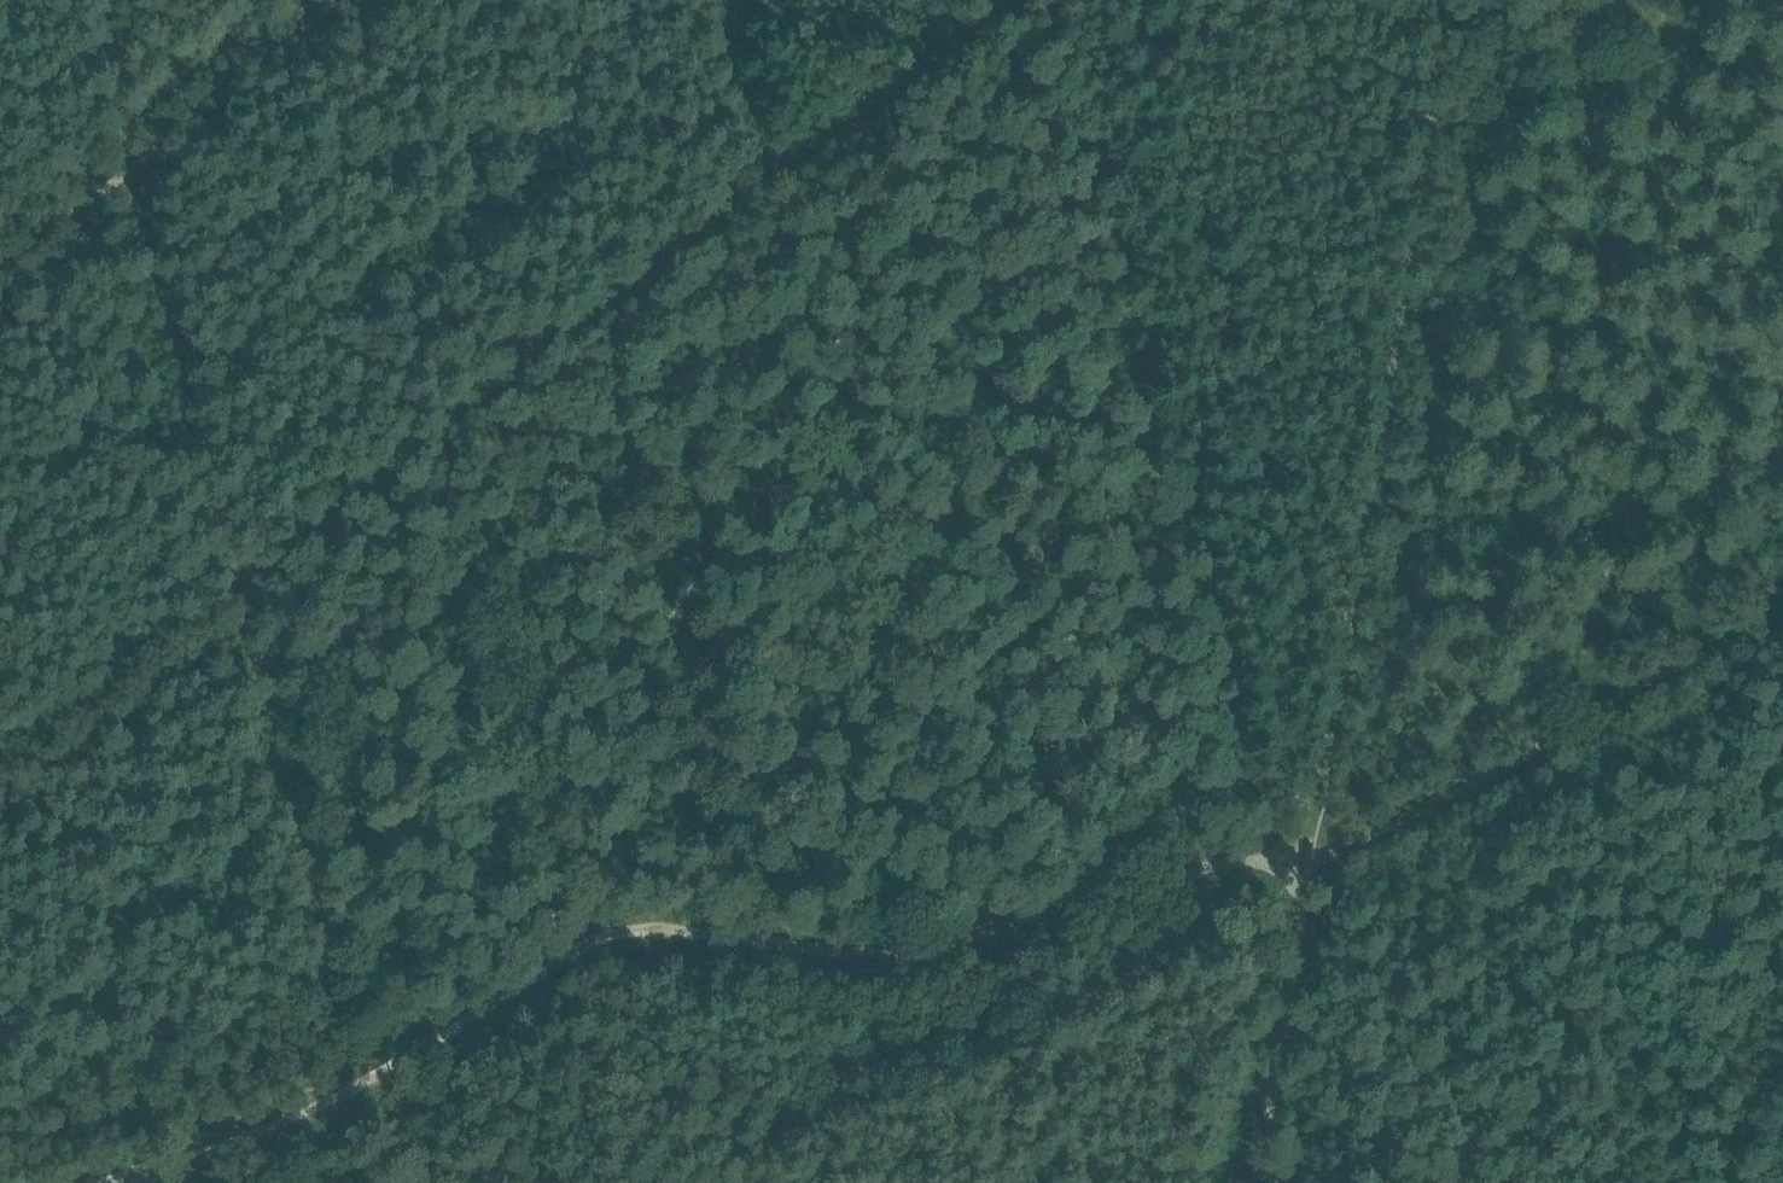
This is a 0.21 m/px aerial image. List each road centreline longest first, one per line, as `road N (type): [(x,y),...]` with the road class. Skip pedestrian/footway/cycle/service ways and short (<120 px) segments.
road 1 (track): [(1187,875),(928,949),(844,954),(659,930),(595,939),(350,1093),(268,1133),(115,1182)]
road 2 (track): [(1782,612),(1440,807),(1308,860)]
road 3 (track): [(1308,860),(1262,1182)]
road 4 (track): [(1308,860),(1187,875)]

